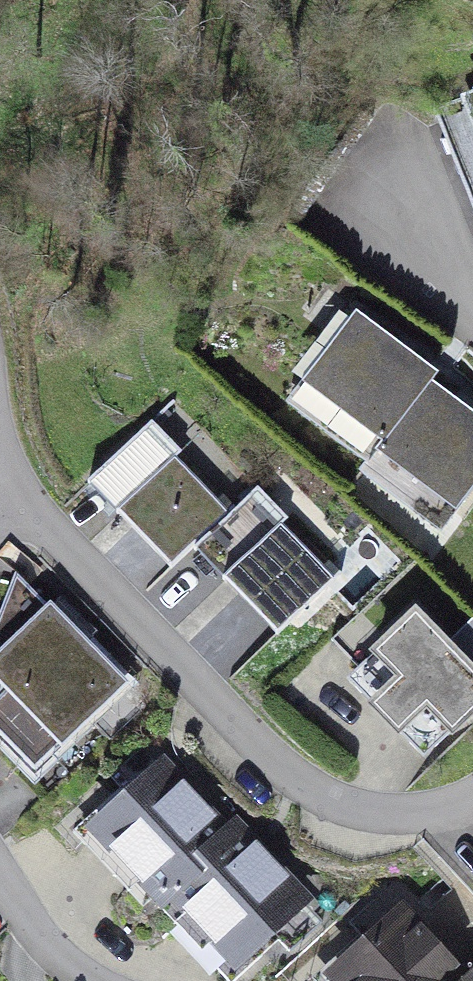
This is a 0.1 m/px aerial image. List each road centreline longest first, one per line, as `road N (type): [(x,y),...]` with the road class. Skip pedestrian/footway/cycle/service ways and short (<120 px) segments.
road 1 (residential): [(0,449),(19,488),(202,688),(315,797),(391,816),(472,799)]
road 2 (residential): [(472,320),(339,195)]

